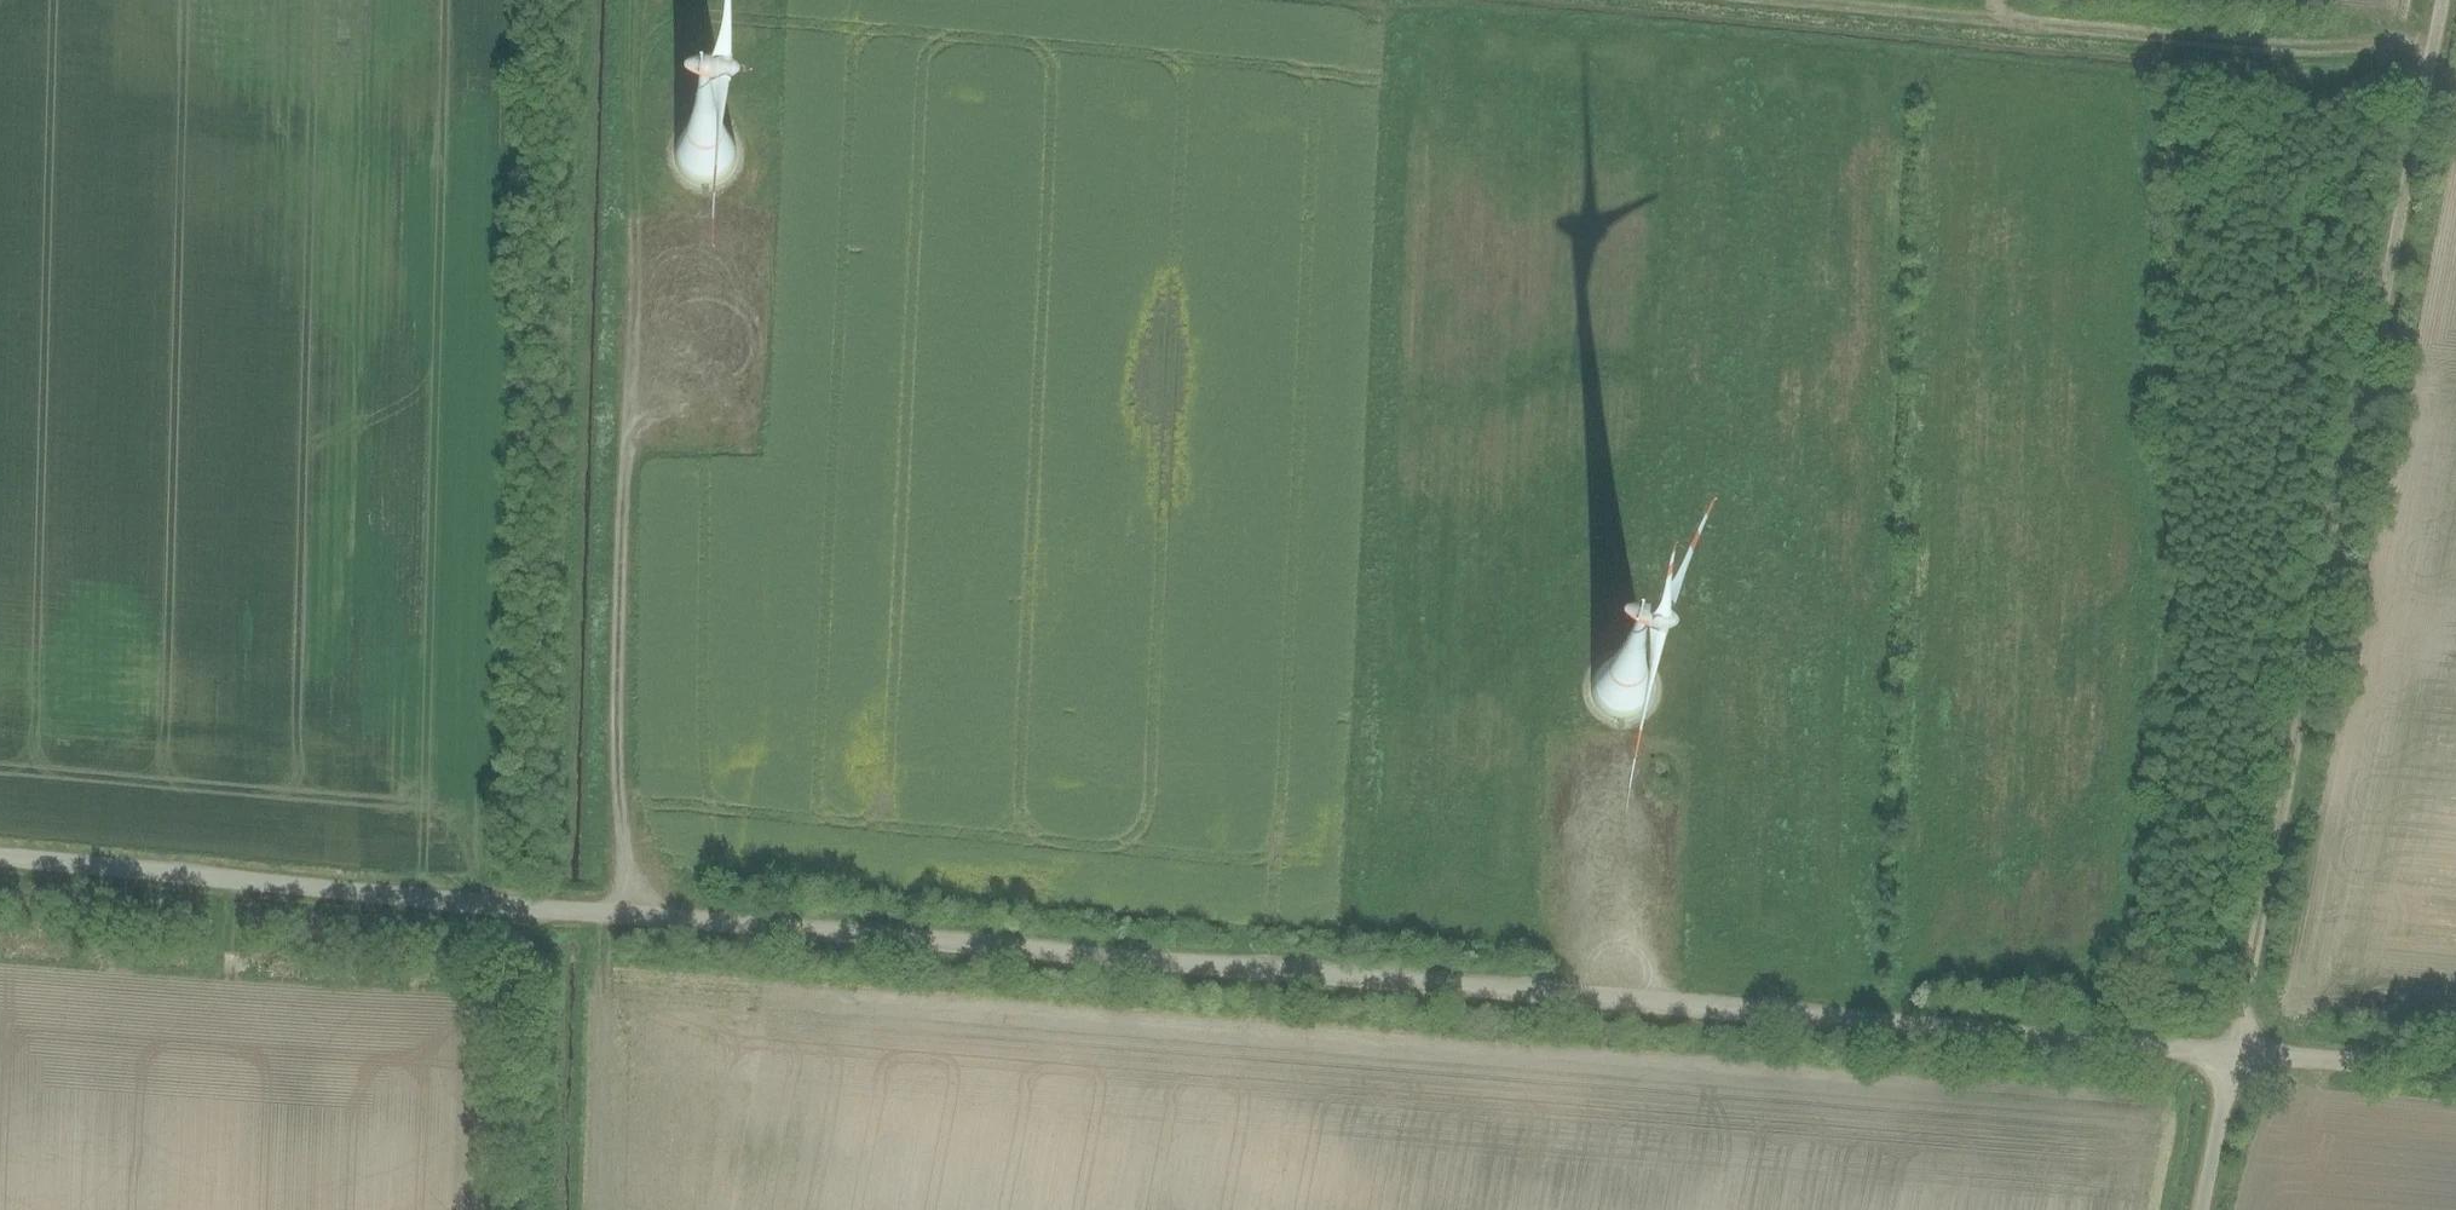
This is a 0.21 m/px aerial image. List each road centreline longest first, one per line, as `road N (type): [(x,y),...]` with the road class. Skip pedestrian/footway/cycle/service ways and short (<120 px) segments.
road 1 (track): [(0,861),(1645,991),(2455,1065)]
road 2 (unclassified): [(2191,1209),(2436,0)]
road 3 (track): [(651,917),(622,790),(629,462),(637,390),(700,224)]
road 4 (track): [(1750,0),(2424,61)]
road 5 (track): [(1645,991),(1622,726)]

